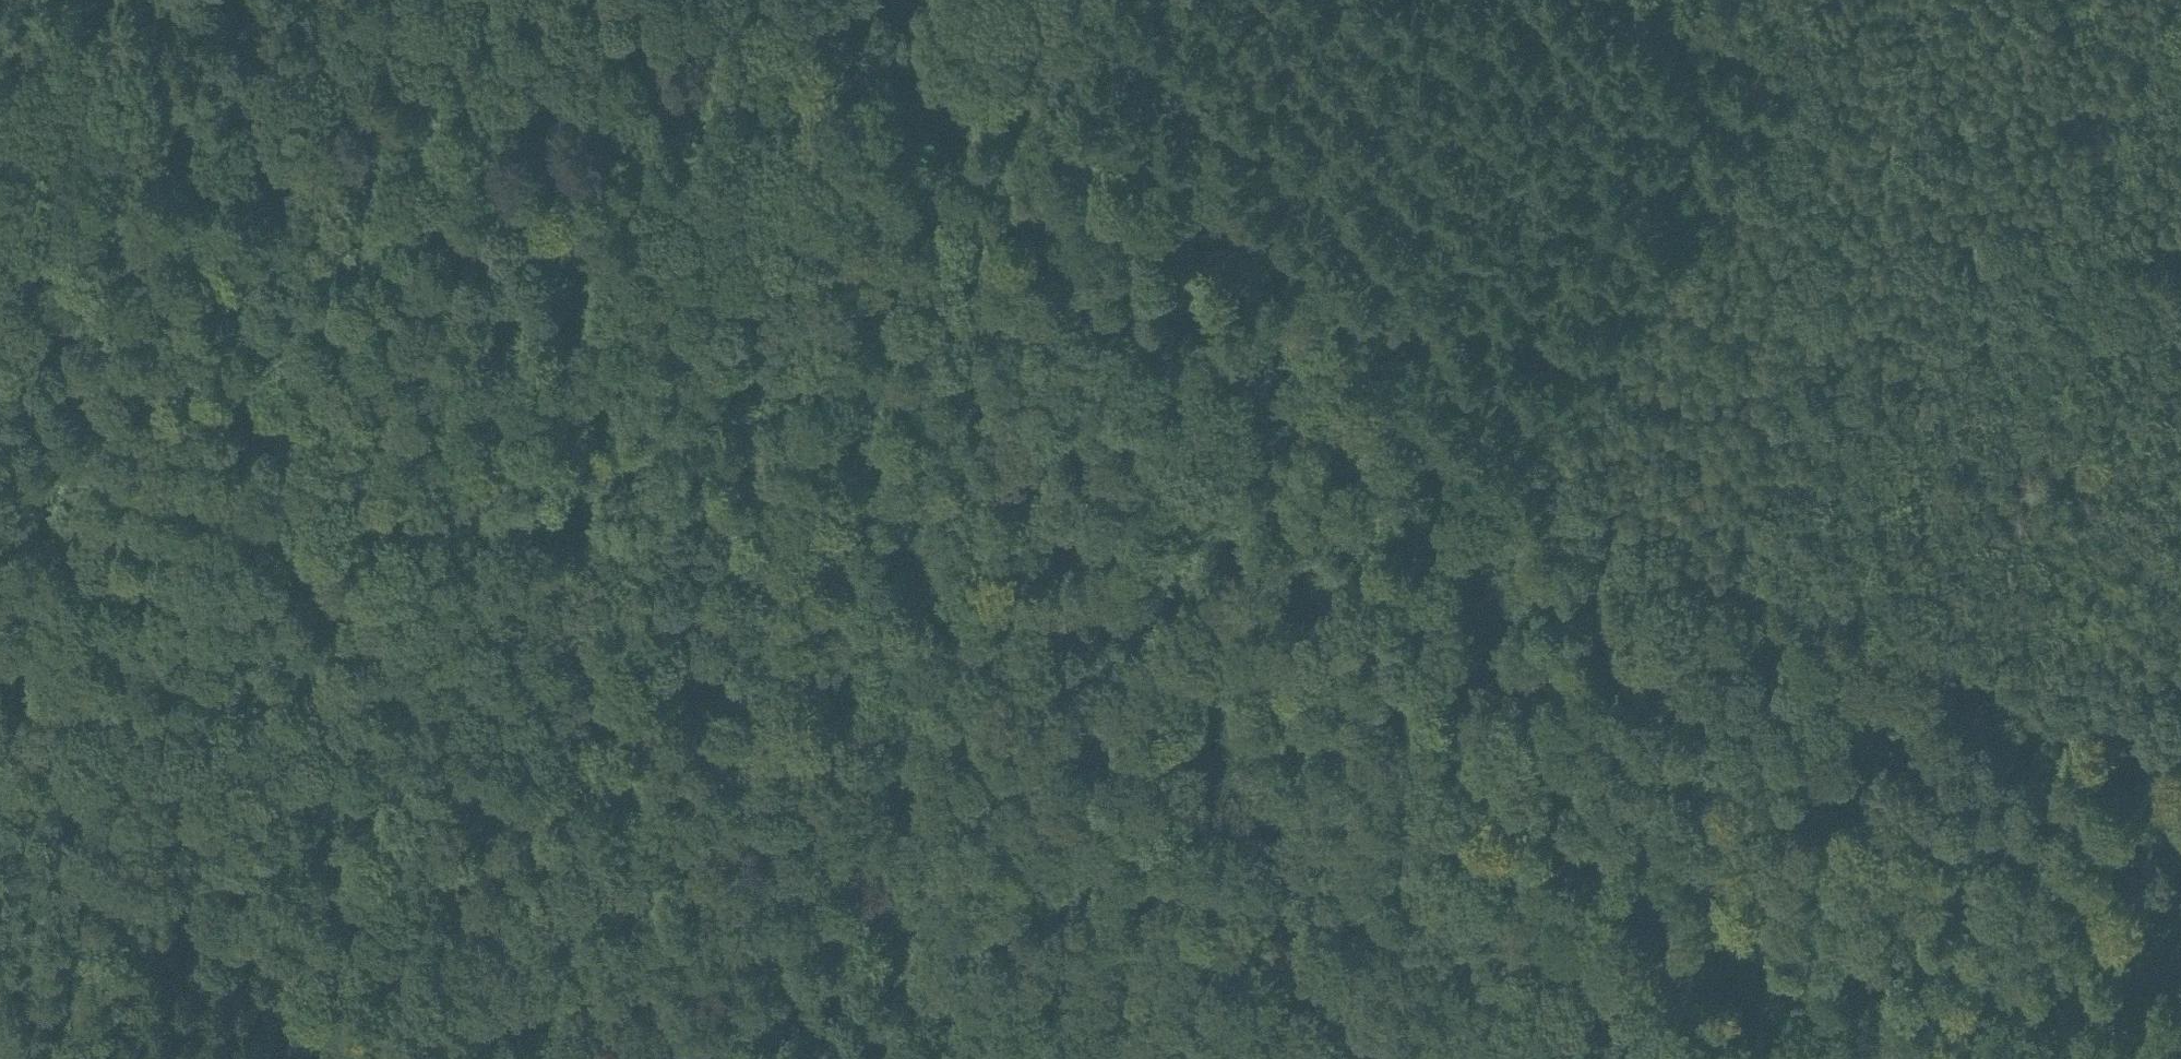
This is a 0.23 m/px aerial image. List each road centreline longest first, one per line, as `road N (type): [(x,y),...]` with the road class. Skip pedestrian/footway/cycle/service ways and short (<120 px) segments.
road 1 (track): [(1029,84),(1172,148),(1322,260),(1364,312),(1415,401),(1579,809),(1603,849),(1637,882),(1727,931),(1805,945),(2076,963),(2180,952)]
road 2 (track): [(0,119),(110,111),(261,130),(350,127),(553,85),(804,54),(941,62),(1029,84)]
road 3 (track): [(960,1058),(913,920),(881,894),(862,894),(838,915),(748,1058)]
road 4 (track): [(0,103),(155,0)]

